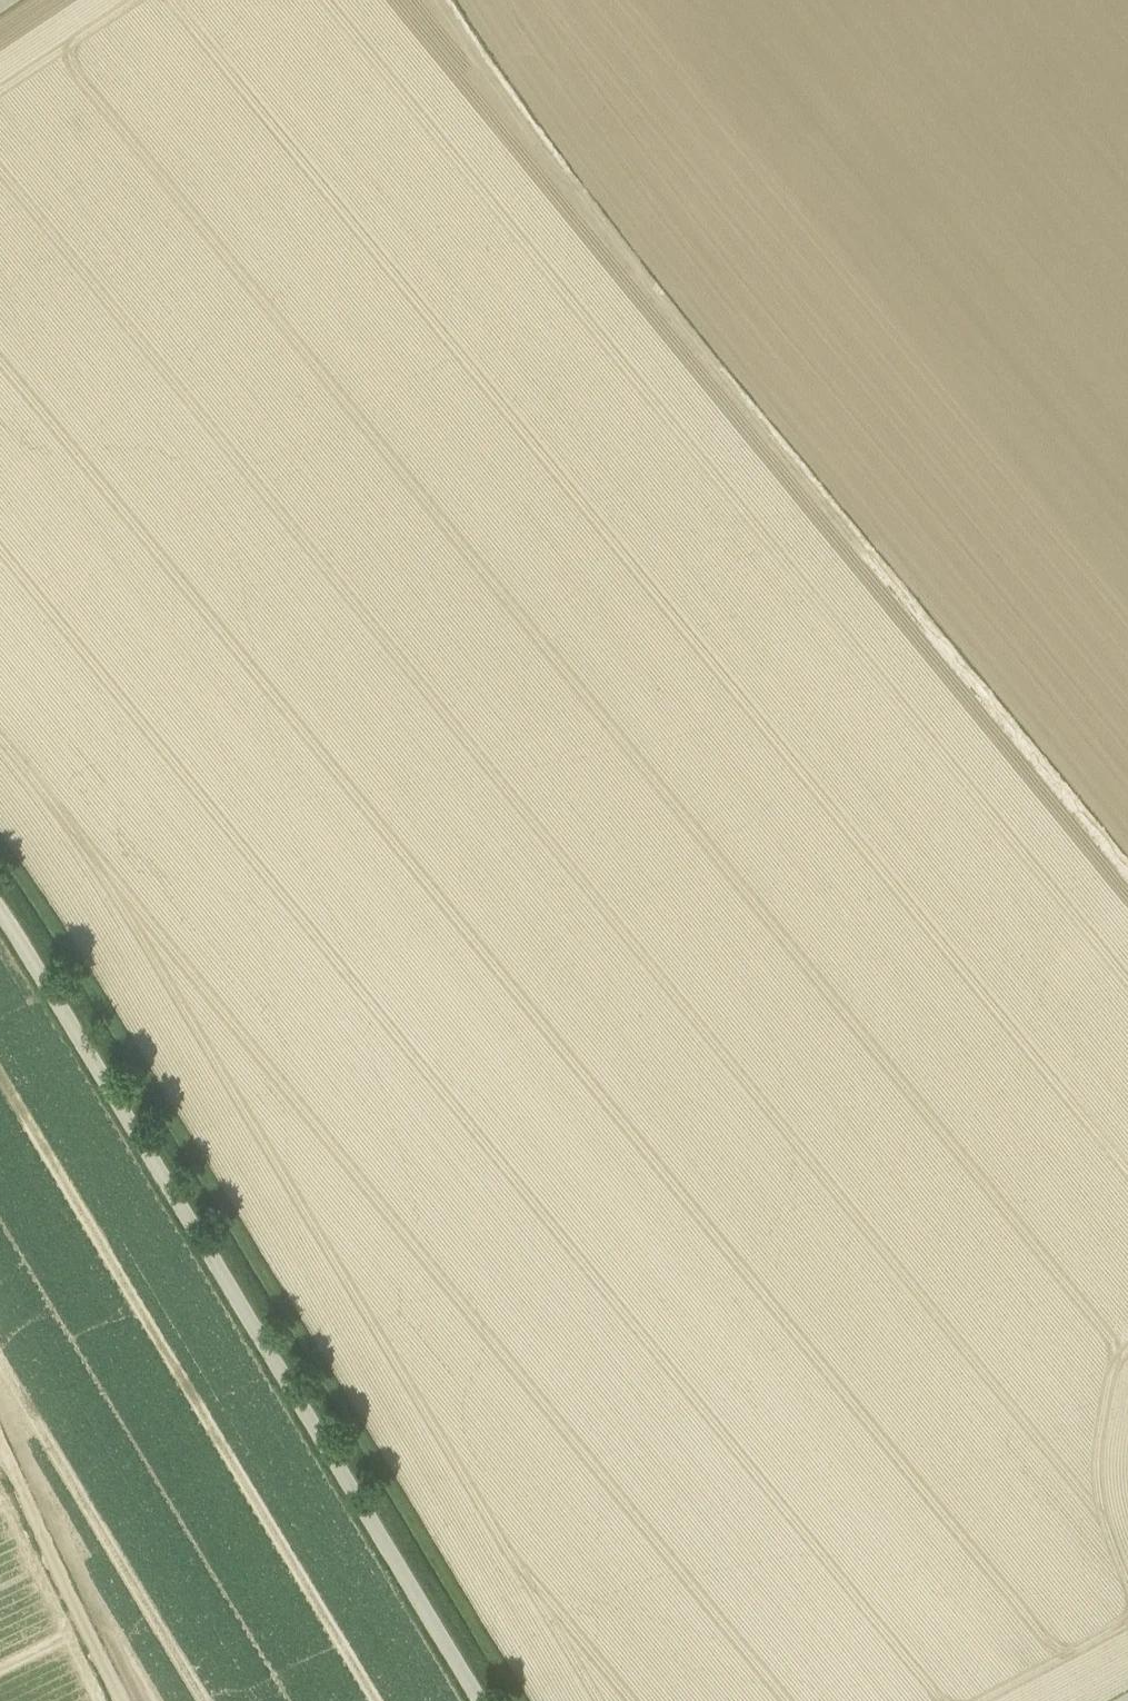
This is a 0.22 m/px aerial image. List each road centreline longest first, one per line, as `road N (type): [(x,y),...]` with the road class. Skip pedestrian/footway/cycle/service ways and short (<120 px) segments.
road 1 (track): [(438,0),(768,434),(1127,869)]
road 2 (unclassified): [(486,1700),(26,931),(0,902)]
road 3 (track): [(0,1425),(123,1700)]

